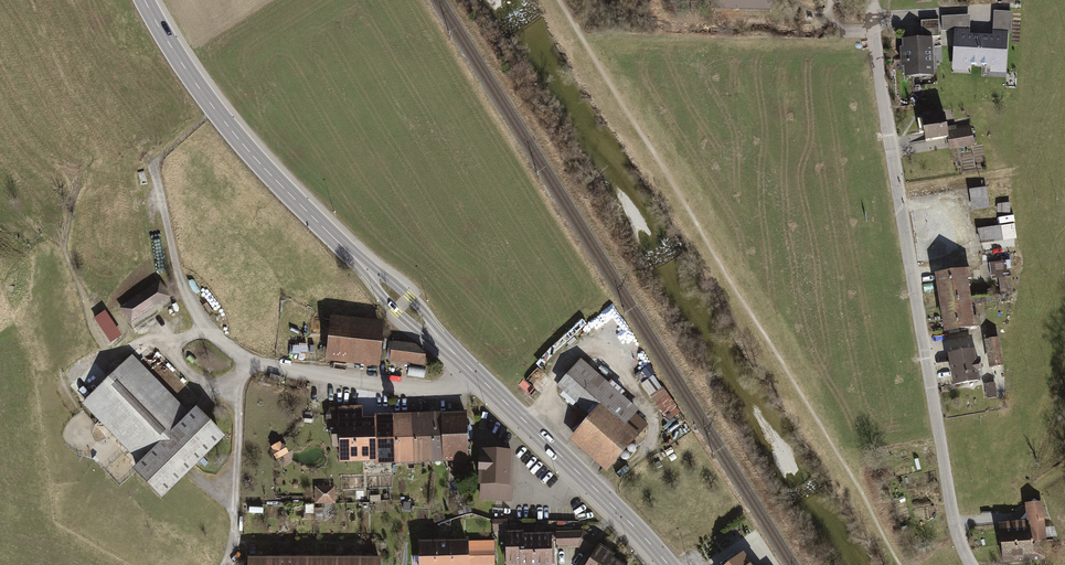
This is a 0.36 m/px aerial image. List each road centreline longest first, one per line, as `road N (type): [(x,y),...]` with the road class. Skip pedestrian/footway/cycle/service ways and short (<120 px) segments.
road 1 (track): [(558,0),(899,564)]
road 2 (residential): [(873,0),(952,510),(971,564)]
road 3 (primary): [(469,368),(254,157),(144,0)]
road 4 (residential): [(469,368),(452,384),(427,391),(251,364),(205,329),(184,293),(157,160)]
road 5 (primary): [(668,564),(469,368)]
road 6 (track): [(225,564),(240,383)]

